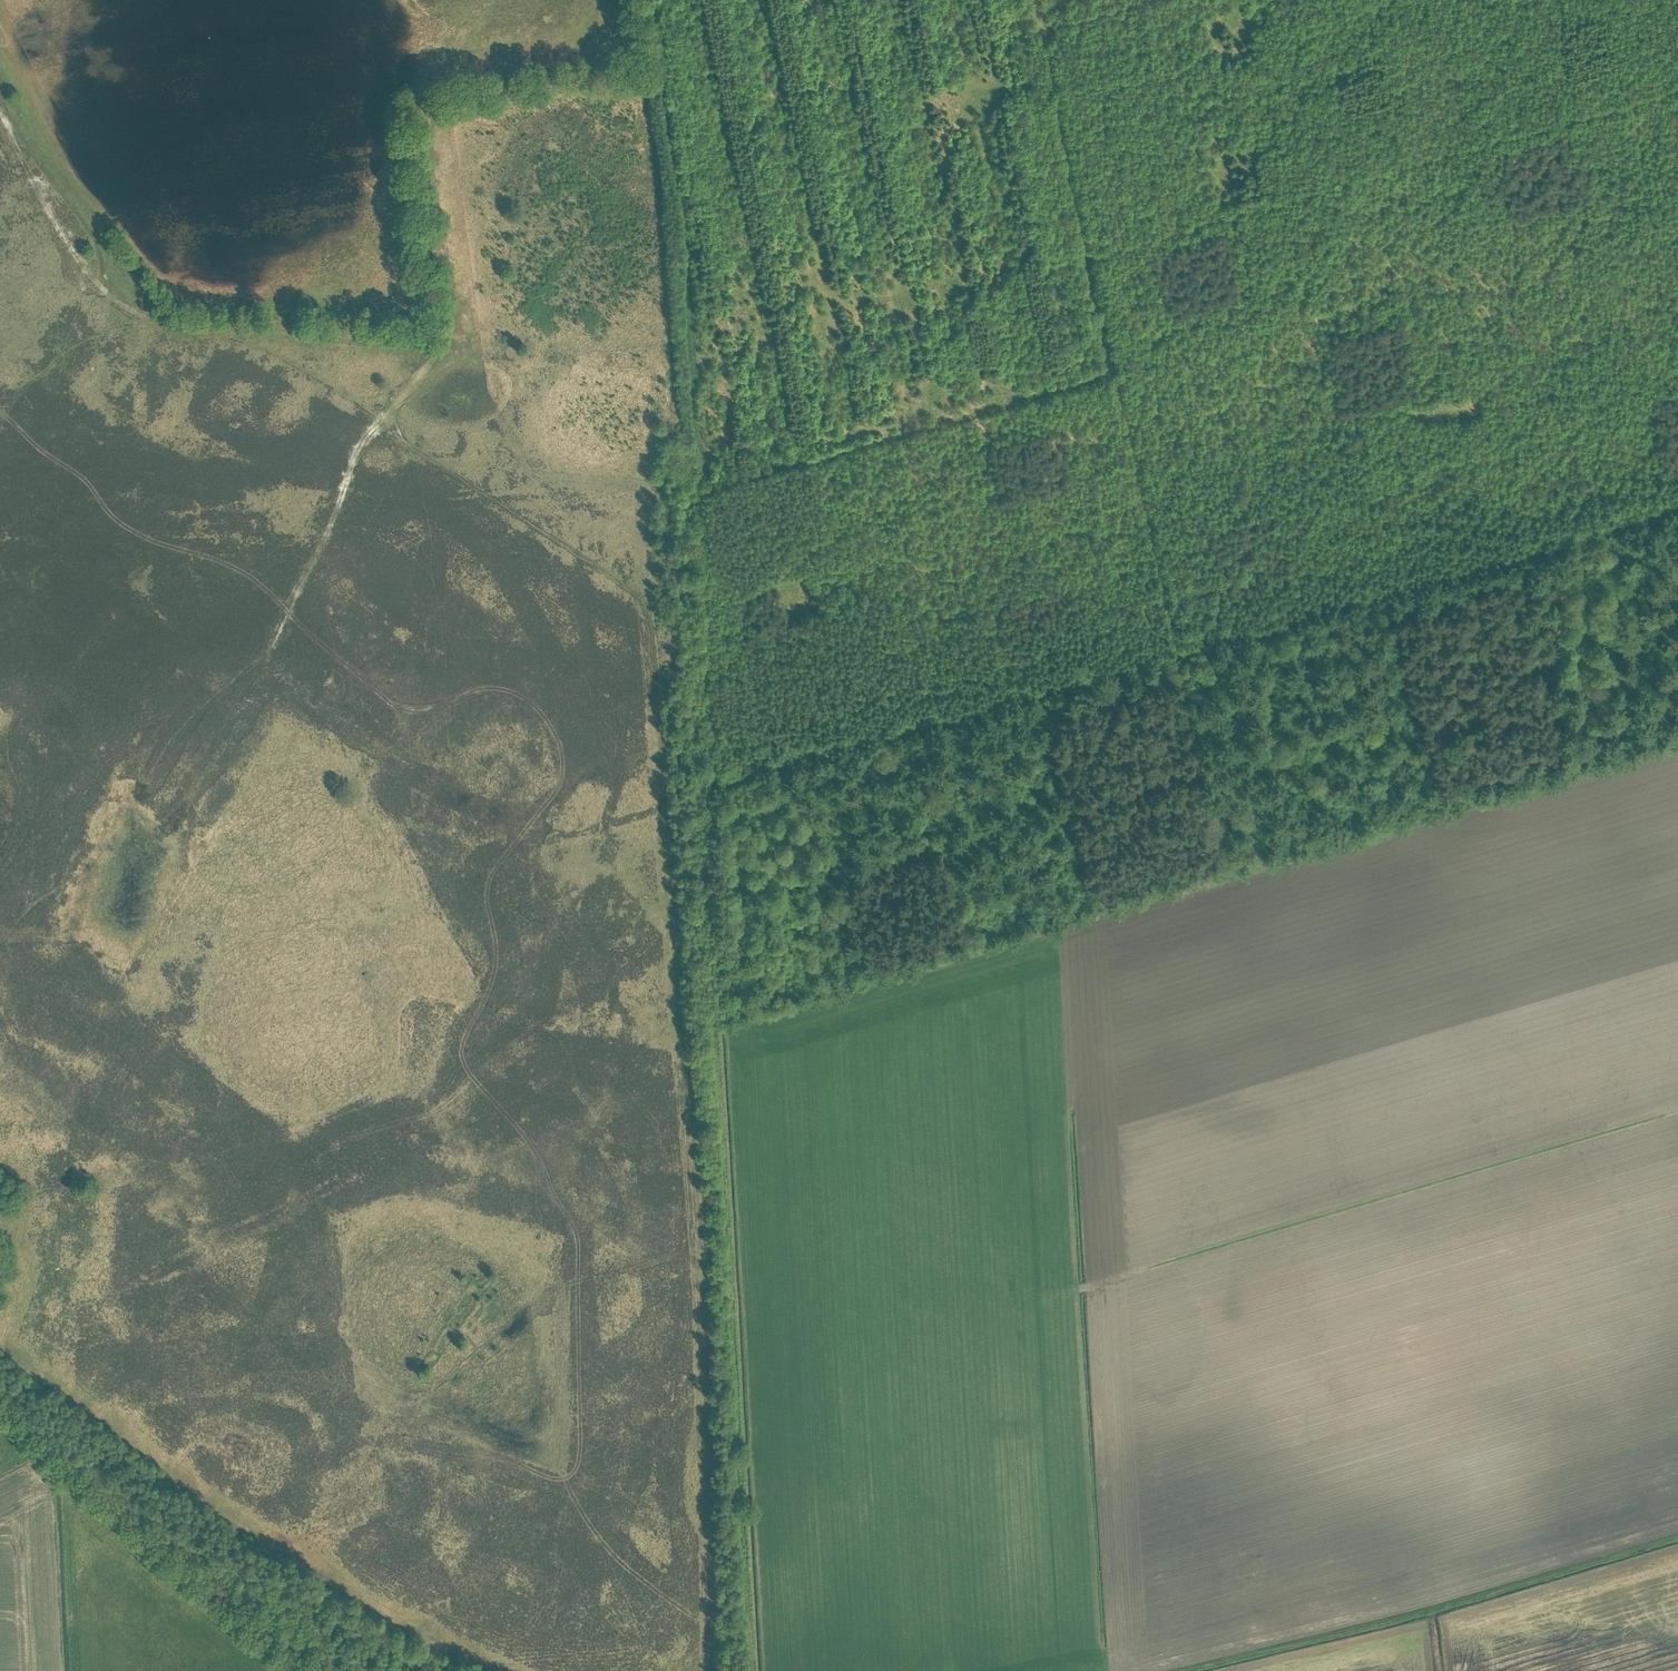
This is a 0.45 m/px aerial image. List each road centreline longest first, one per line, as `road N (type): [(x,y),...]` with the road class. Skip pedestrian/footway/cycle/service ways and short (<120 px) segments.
road 1 (track): [(1677,1112),(1083,1289)]

